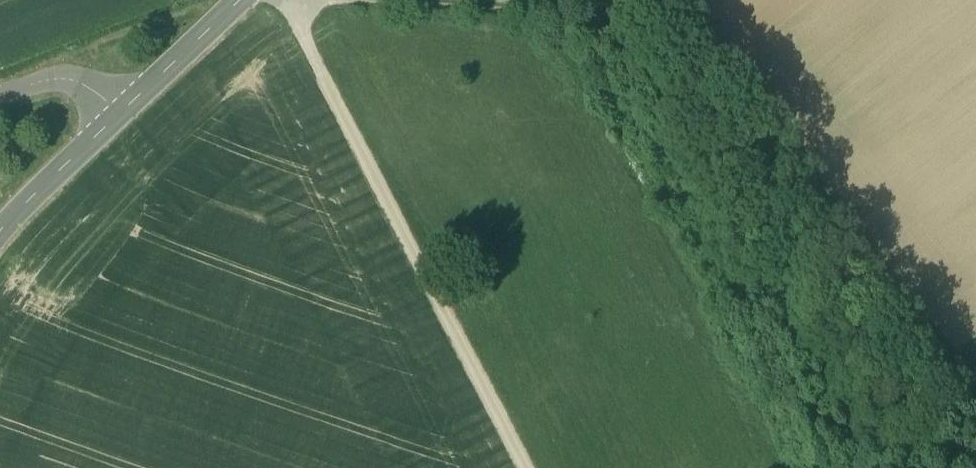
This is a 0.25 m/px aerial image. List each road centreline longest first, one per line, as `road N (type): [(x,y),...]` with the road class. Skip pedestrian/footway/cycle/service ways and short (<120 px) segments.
road 1 (track): [(282,0),(526,467)]
road 2 (track): [(693,0),(975,407)]
road 3 (track): [(552,0),(528,8),(311,0)]
road 4 (unclassified): [(0,232),(122,109)]
road 5 (unclassified): [(122,109),(245,0)]
road 6 (residential): [(0,92),(68,78),(122,109)]

